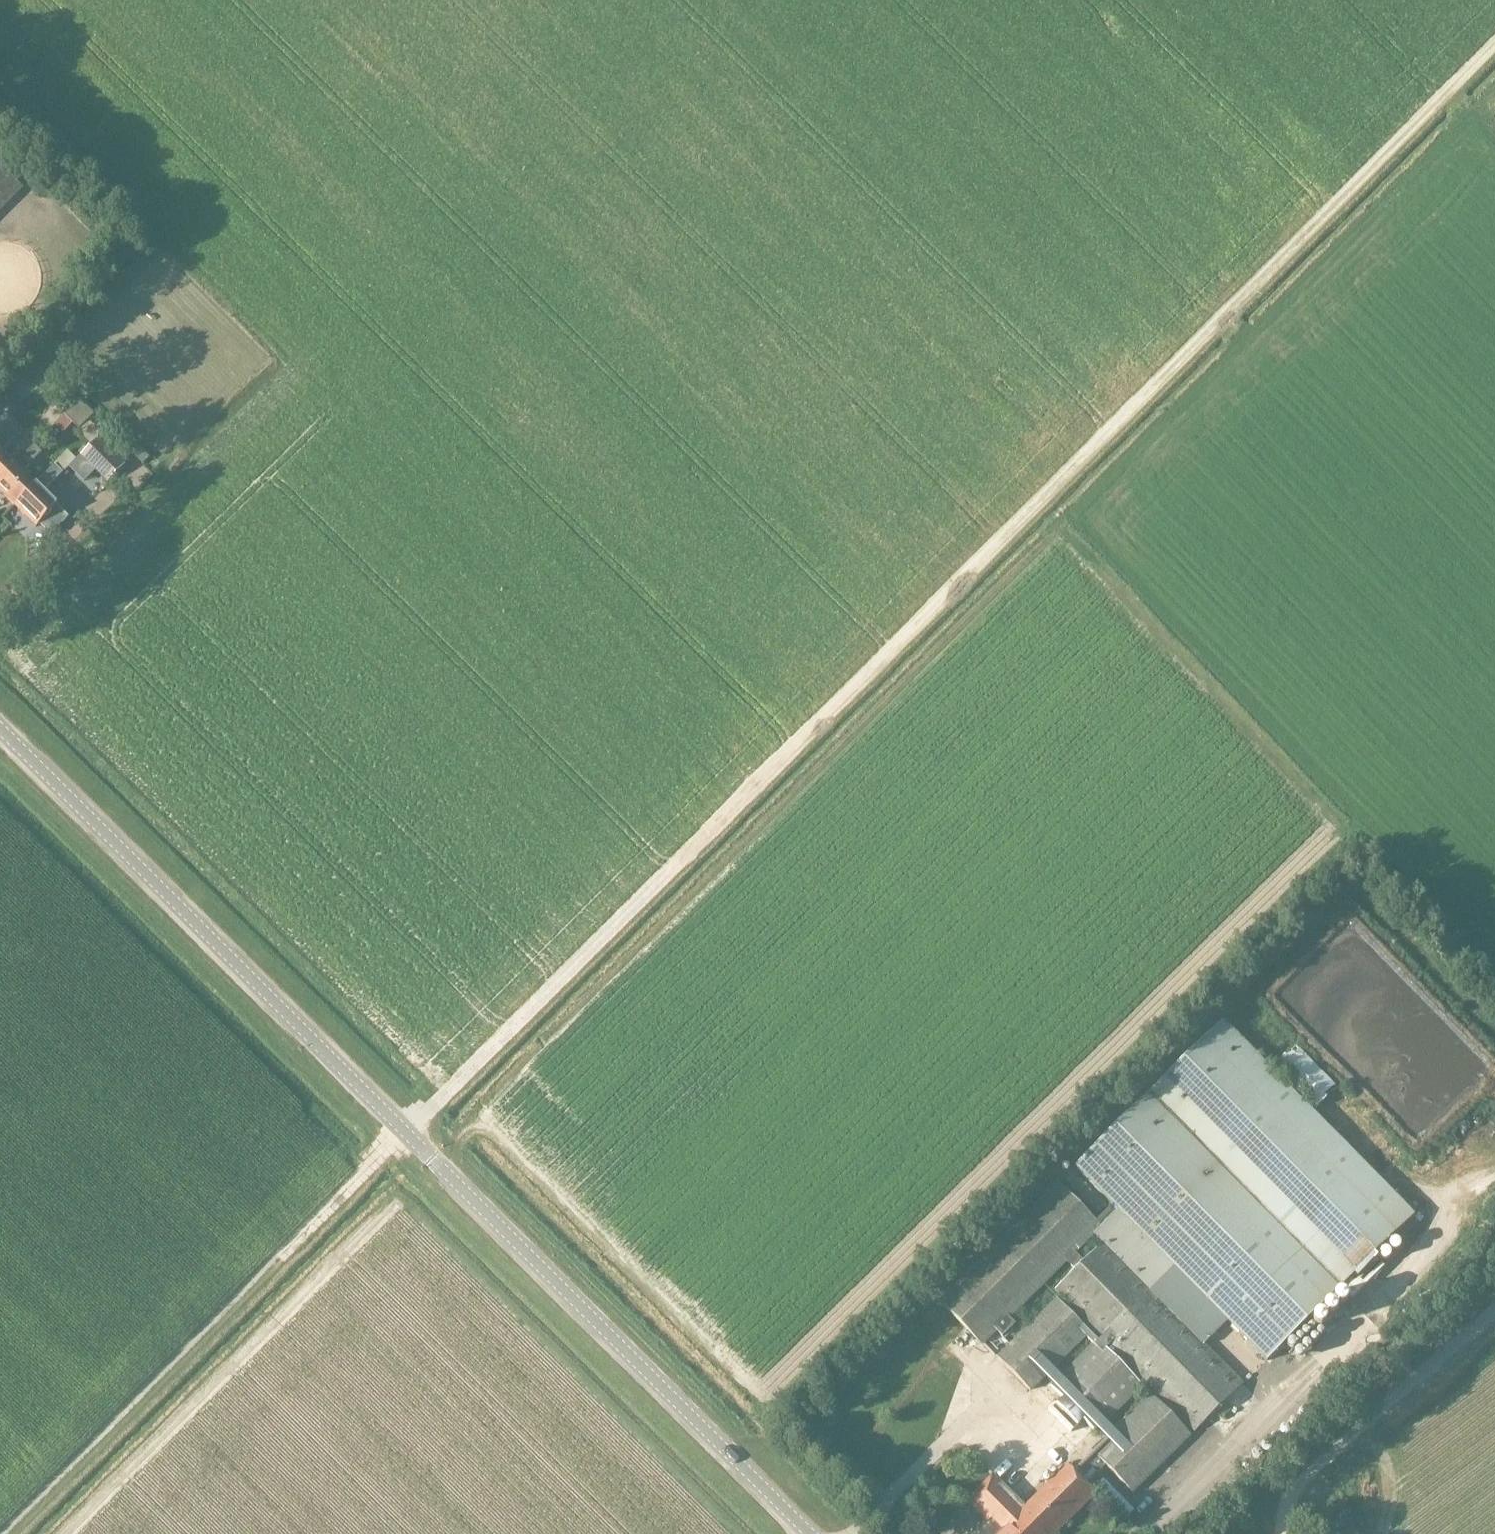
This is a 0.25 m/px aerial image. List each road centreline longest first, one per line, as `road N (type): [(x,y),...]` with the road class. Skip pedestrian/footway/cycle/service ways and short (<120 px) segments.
road 1 (tertiary): [(810,1533),(0,729)]

